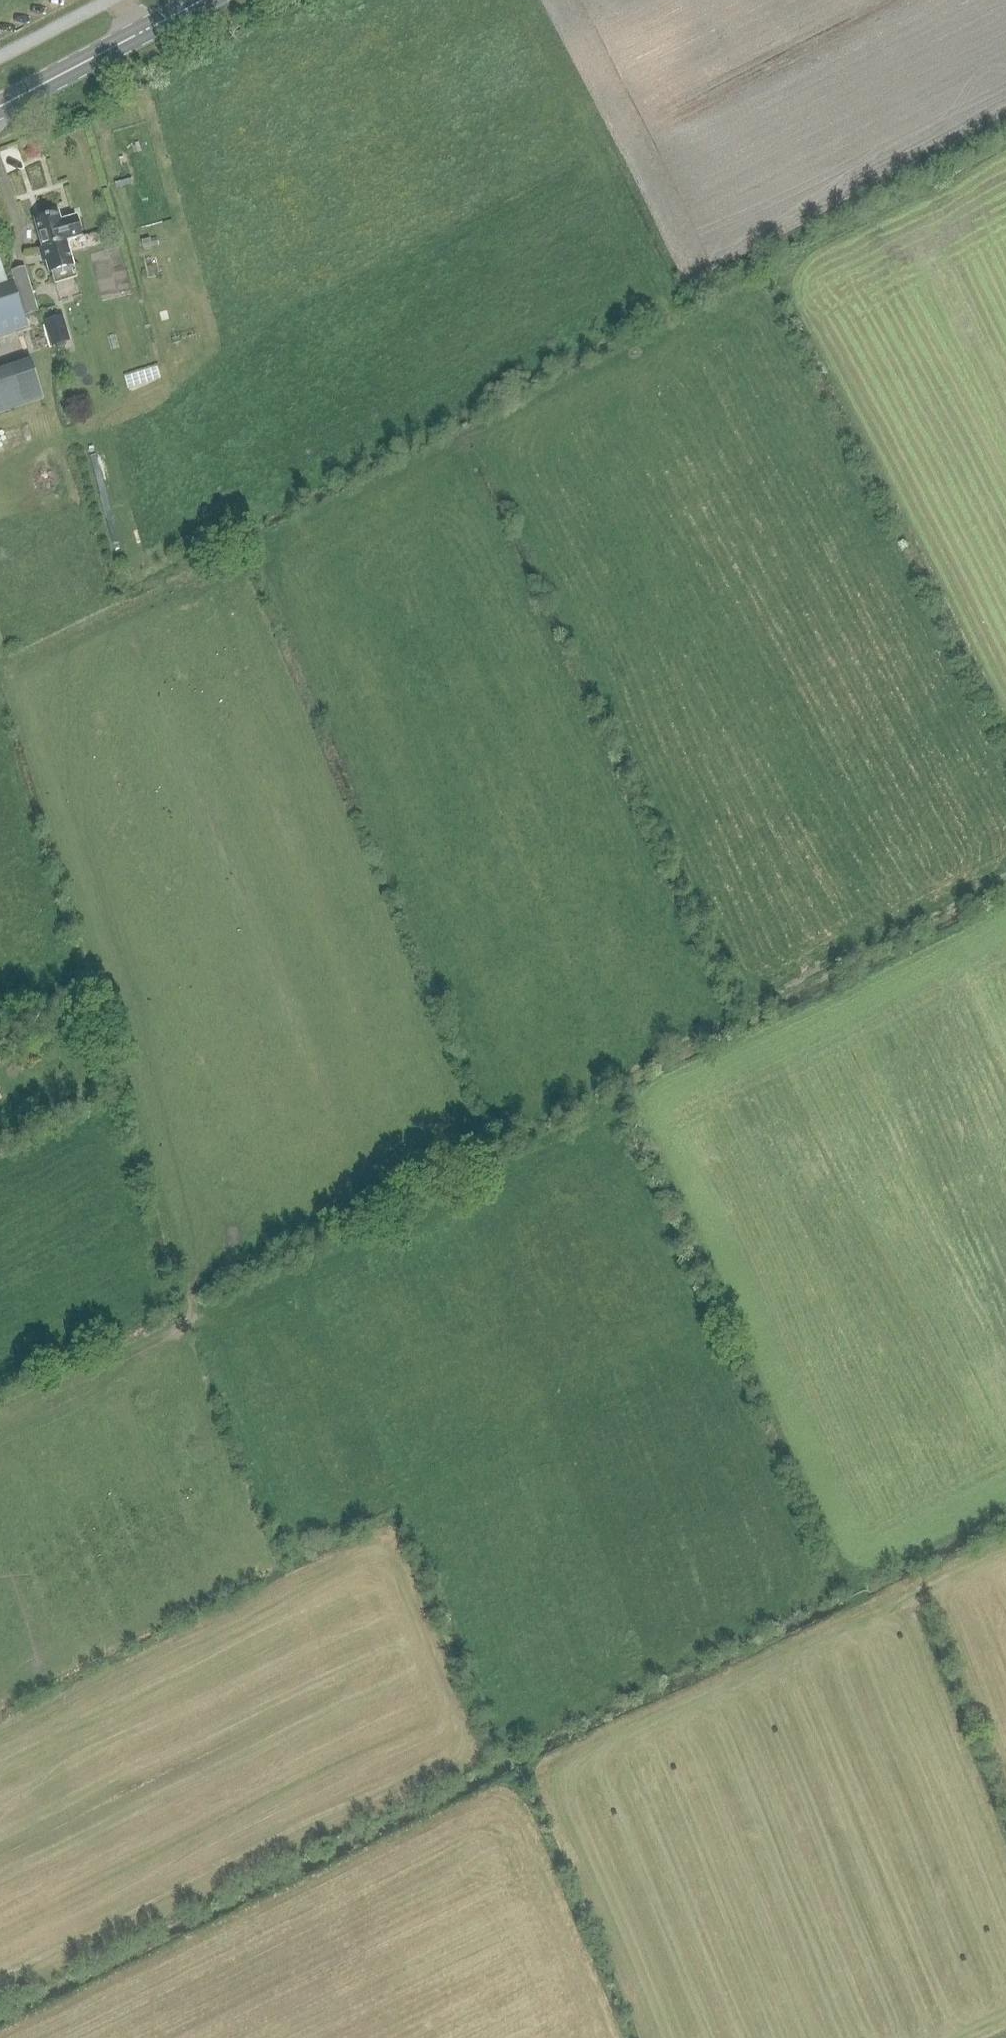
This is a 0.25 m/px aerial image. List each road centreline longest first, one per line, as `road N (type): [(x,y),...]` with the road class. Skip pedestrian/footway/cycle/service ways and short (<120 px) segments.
road 1 (secondary): [(0,106),(203,0)]

